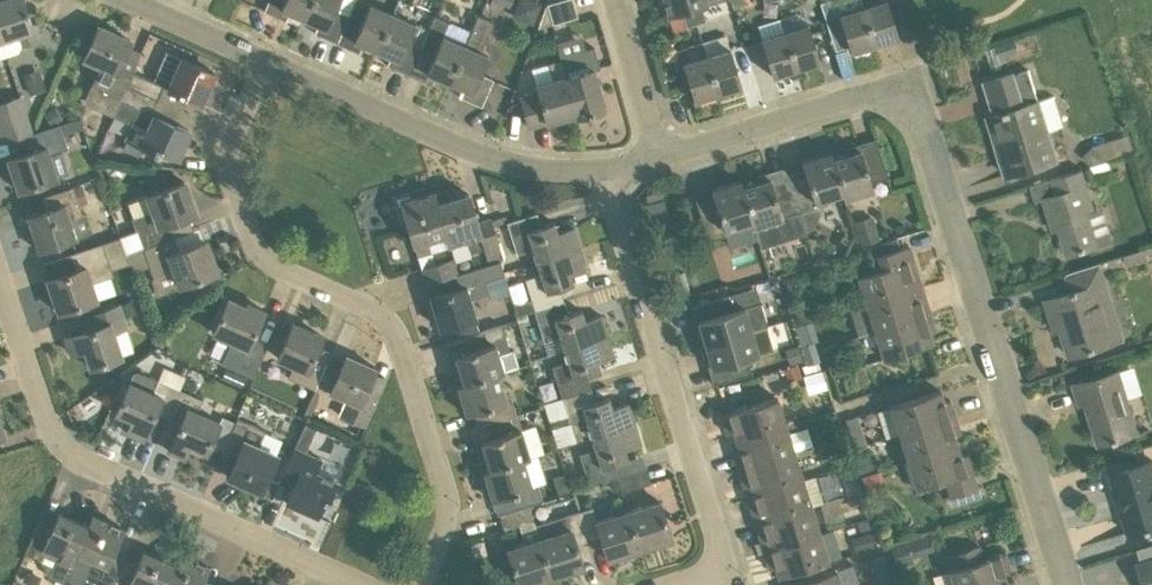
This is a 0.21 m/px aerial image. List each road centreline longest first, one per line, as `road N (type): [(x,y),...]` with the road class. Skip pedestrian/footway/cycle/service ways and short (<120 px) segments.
road 1 (residential): [(661,155),(908,81),(1064,584)]
road 2 (residential): [(429,584),(447,505),(386,320),(281,268),(249,232),(230,178),(242,118),(265,61)]
road 3 (residential): [(0,289),(28,378),(76,463),(348,584)]
road 4 (residential): [(724,556),(607,169)]
road 5 (residential): [(607,169),(478,155),(265,61)]
road 6 (residential): [(661,155),(616,0)]
road 7 (residential): [(265,61),(129,0)]

